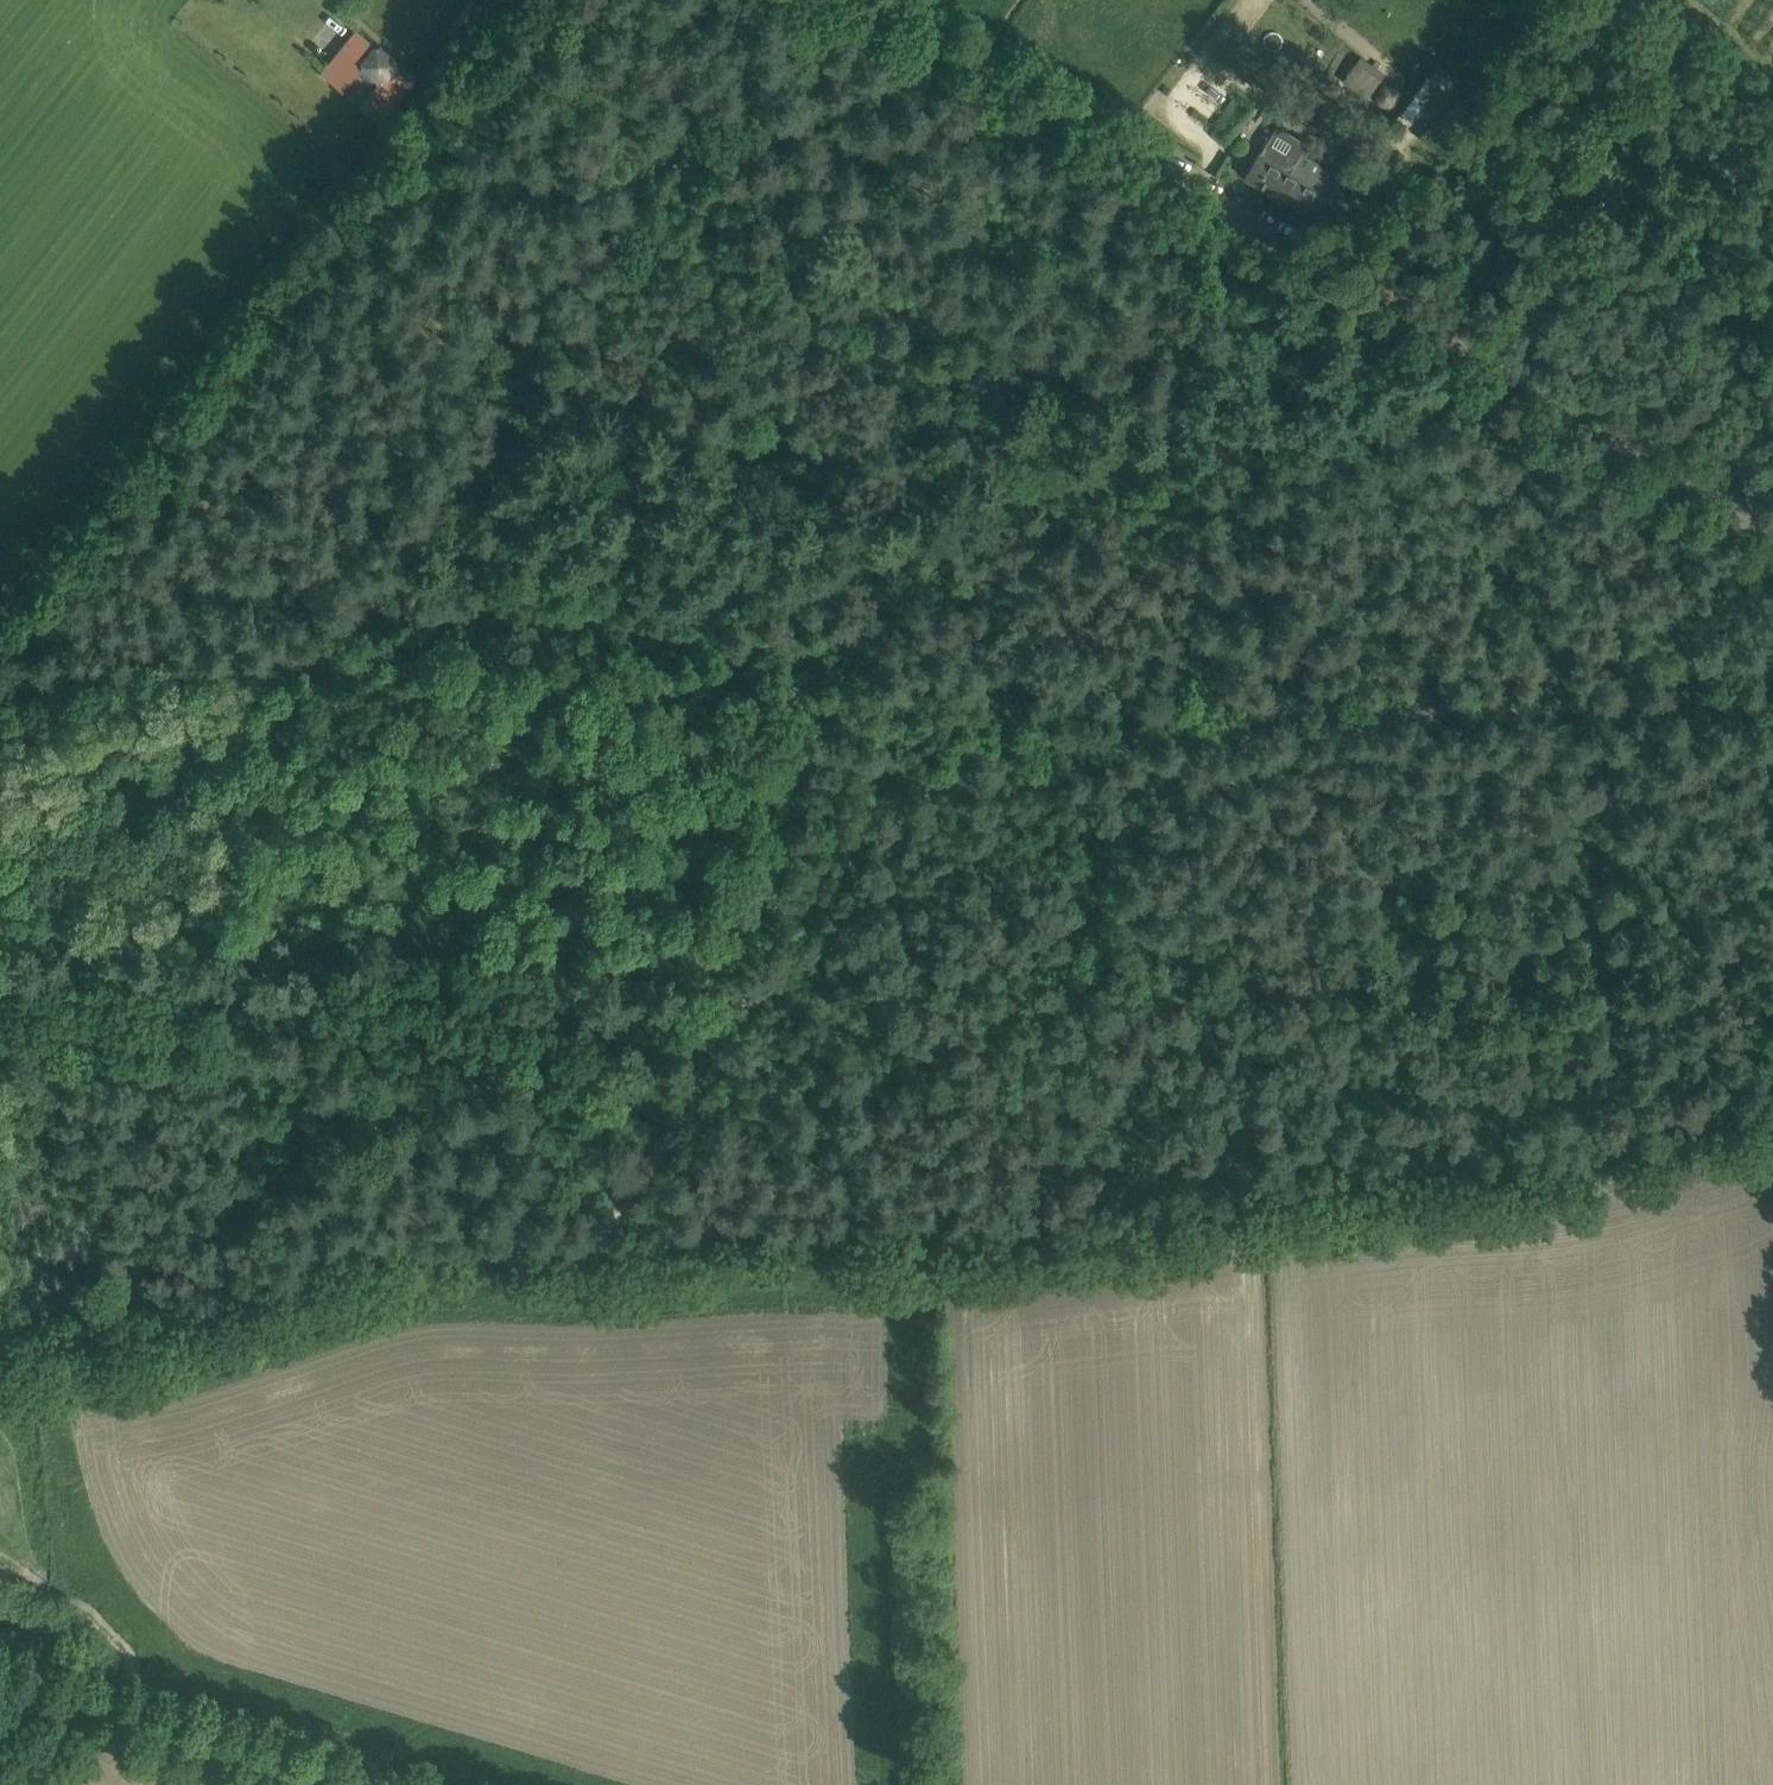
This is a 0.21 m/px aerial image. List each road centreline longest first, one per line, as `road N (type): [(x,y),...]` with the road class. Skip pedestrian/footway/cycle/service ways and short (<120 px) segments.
road 1 (unclassified): [(1772,529),(886,0)]
road 2 (unclassified): [(393,1784),(0,1672)]

